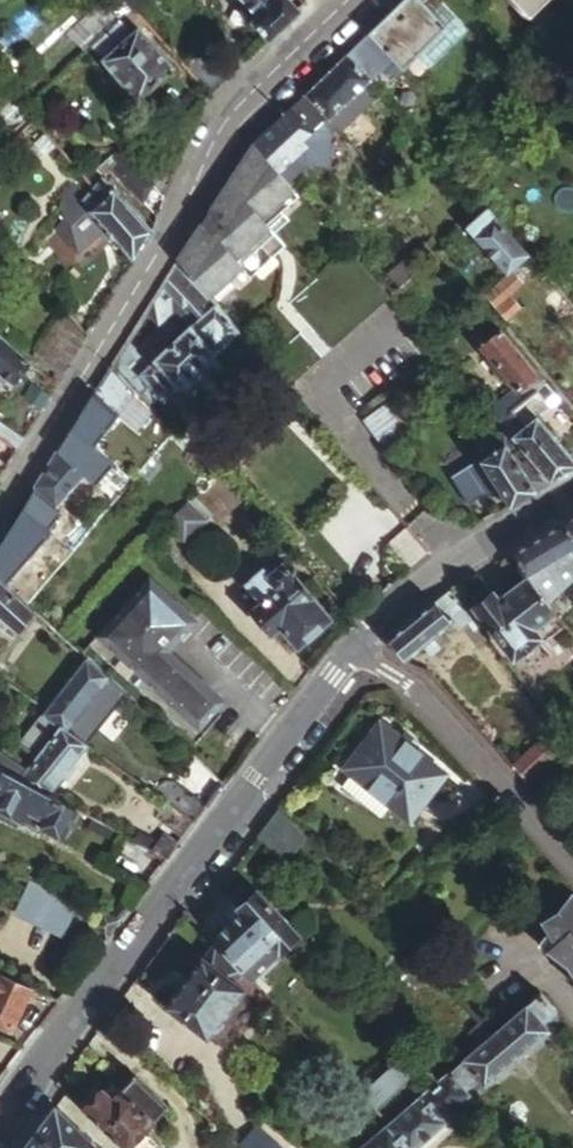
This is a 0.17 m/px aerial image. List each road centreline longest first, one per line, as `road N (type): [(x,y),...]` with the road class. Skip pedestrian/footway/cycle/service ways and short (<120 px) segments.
road 1 (residential): [(0,502),(230,125),(357,0)]
road 2 (tertiary): [(0,1124),(358,648)]
road 3 (residential): [(358,648),(435,710),(572,864)]
road 4 (tertiary): [(358,648),(433,566),(572,490)]

